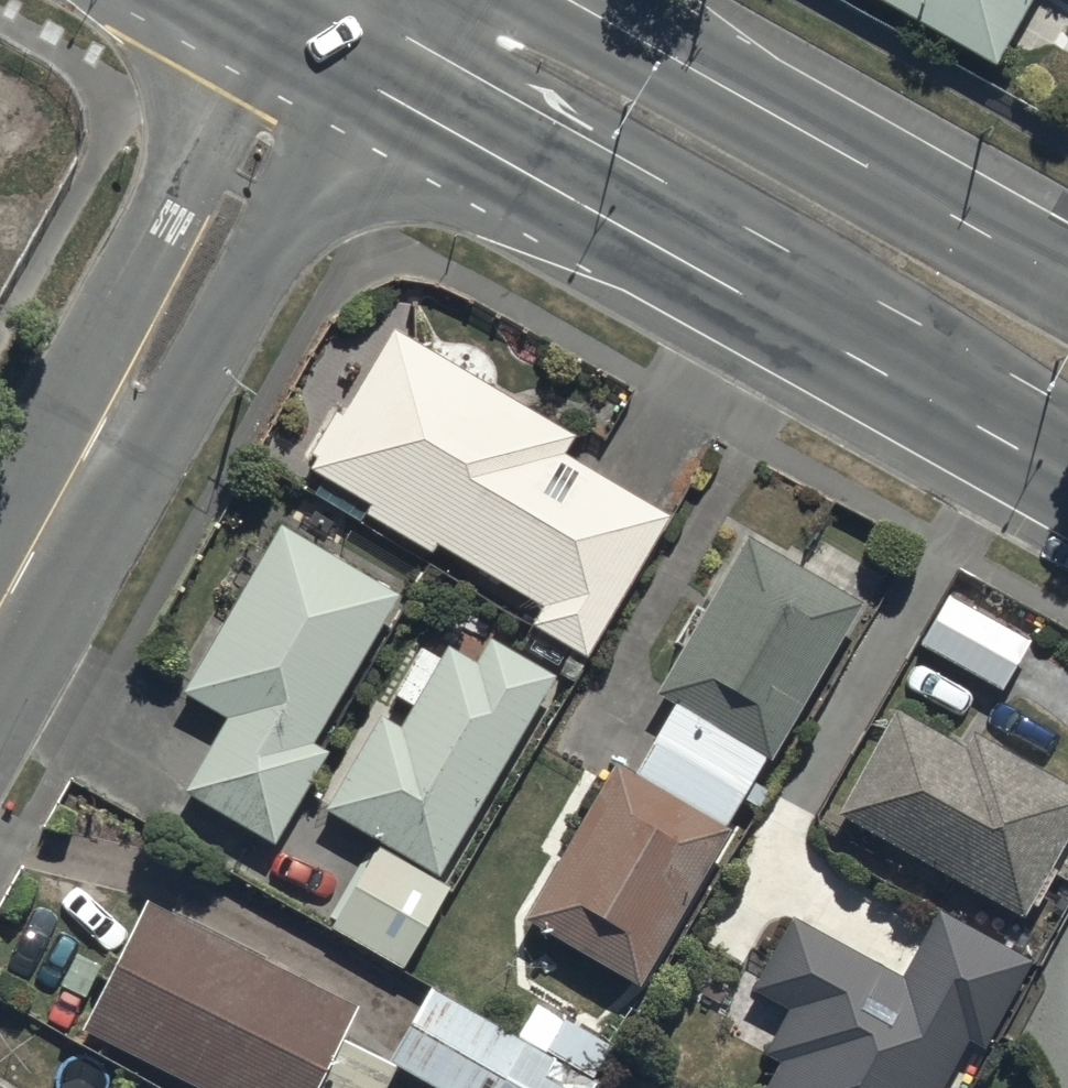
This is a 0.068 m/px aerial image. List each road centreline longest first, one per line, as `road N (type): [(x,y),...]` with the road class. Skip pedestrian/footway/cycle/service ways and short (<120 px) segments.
road 1 (secondary): [(1067,479),(319,57)]
road 2 (tertiary): [(319,57),(0,623)]
road 3 (secondary): [(555,0),(1067,290)]

